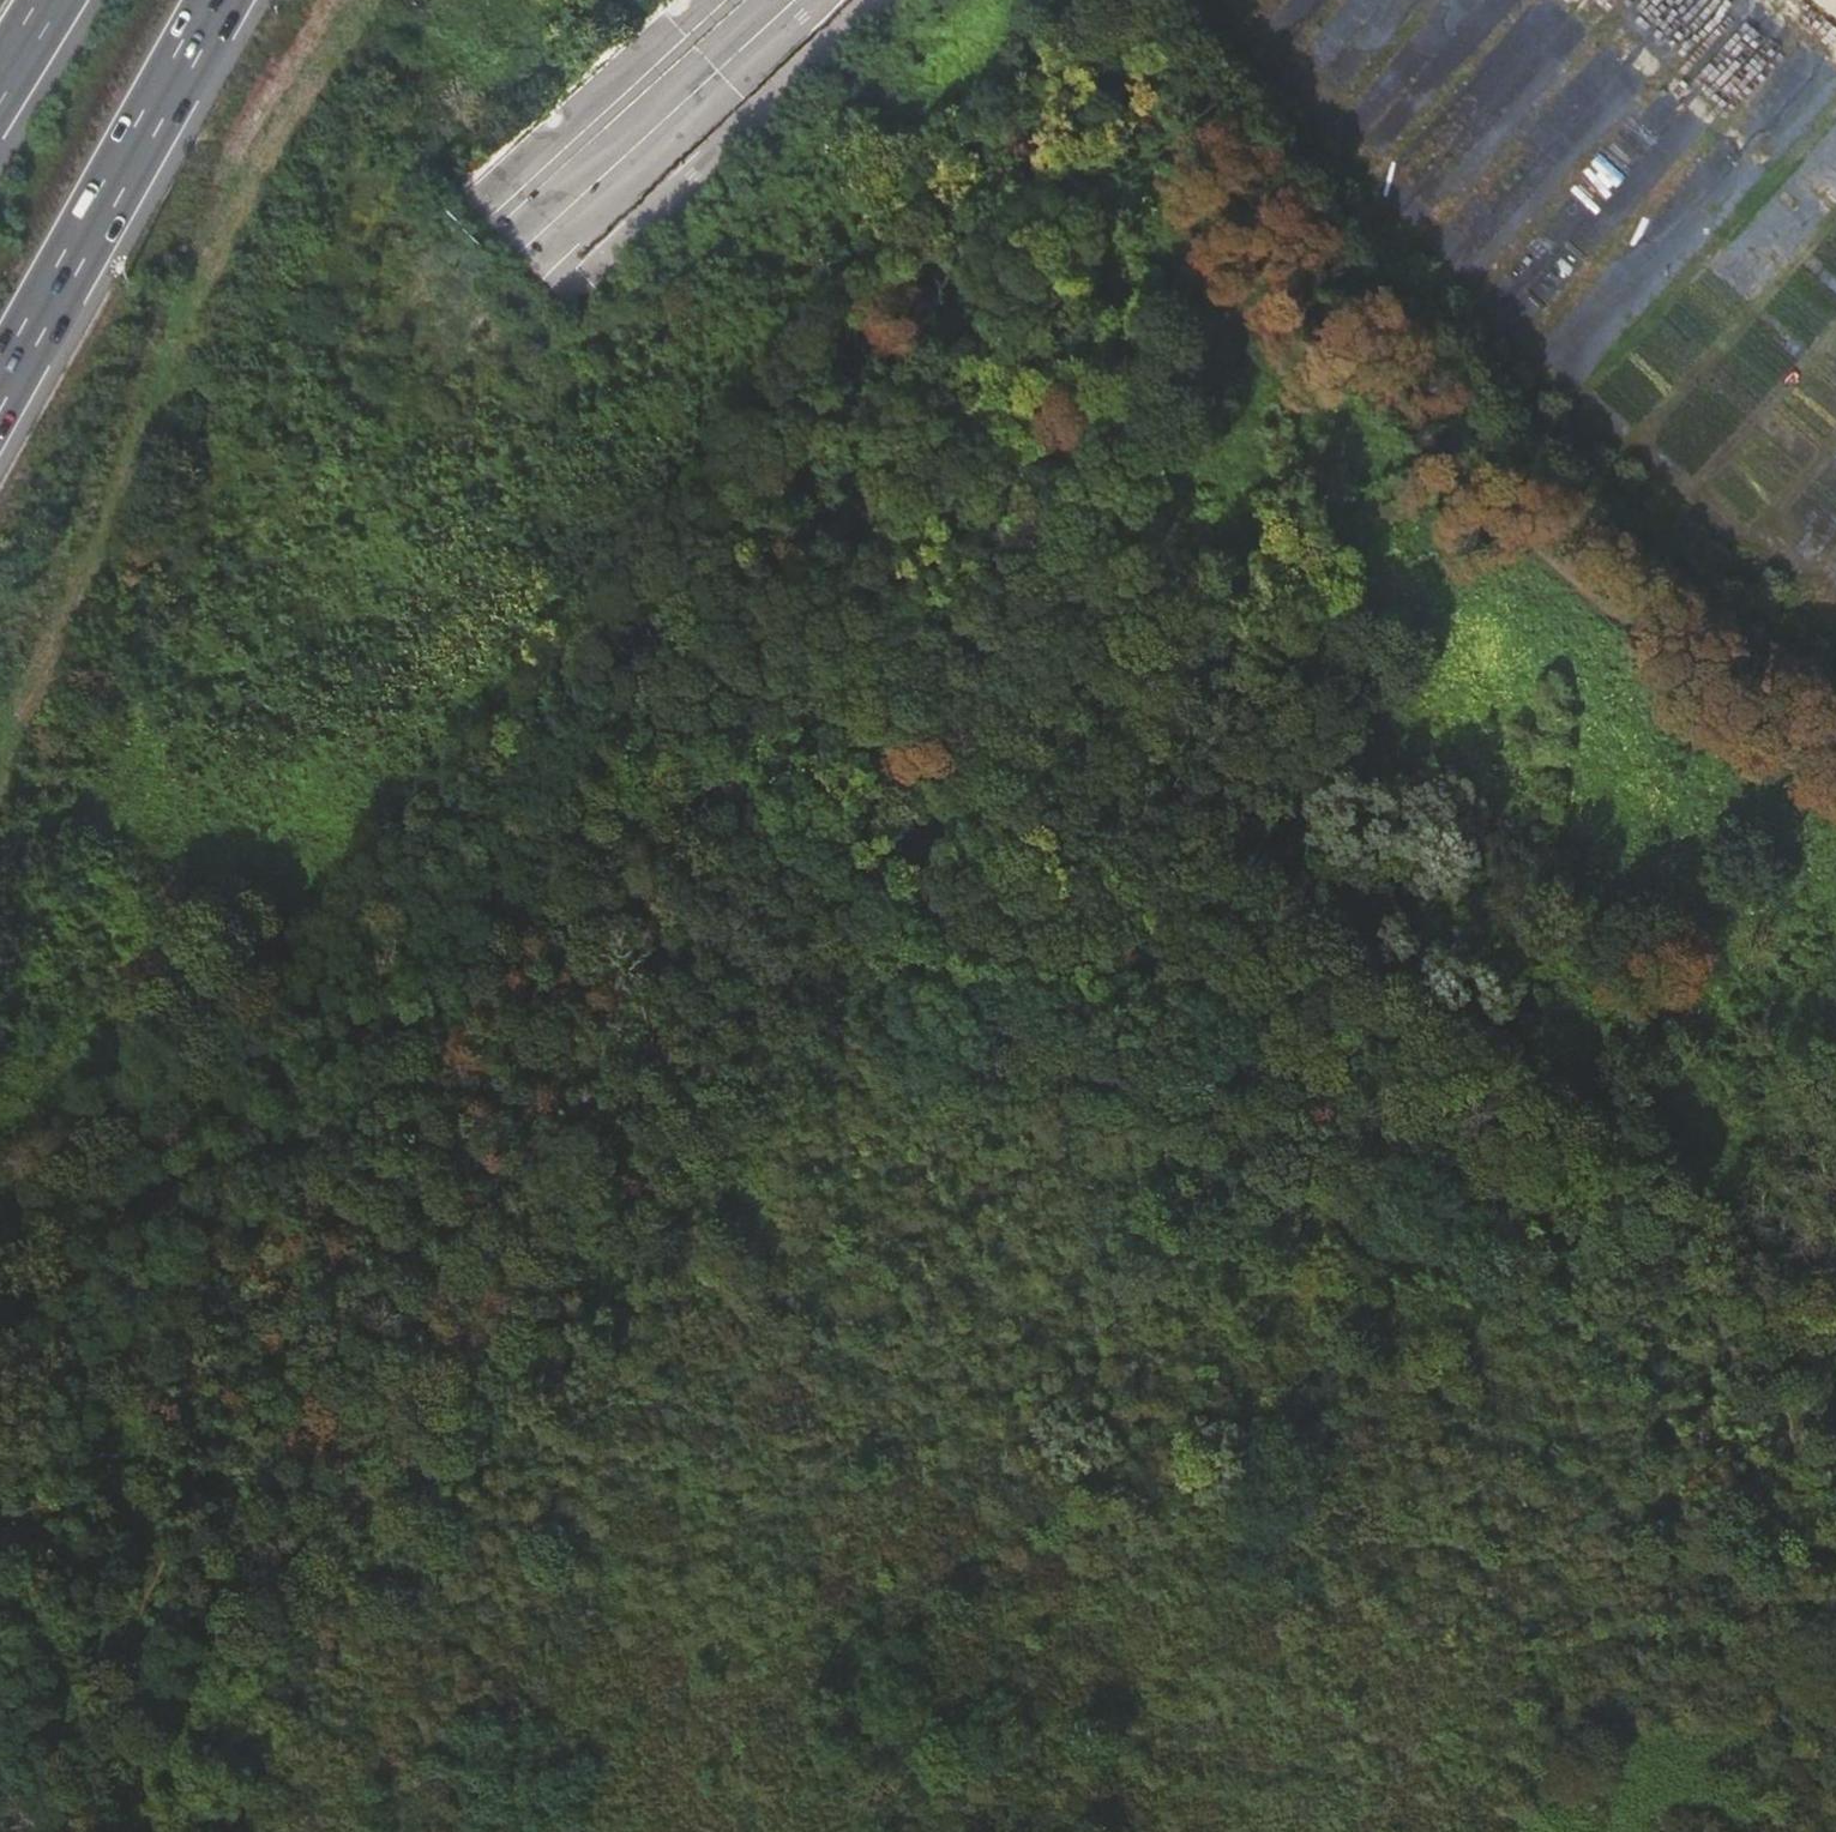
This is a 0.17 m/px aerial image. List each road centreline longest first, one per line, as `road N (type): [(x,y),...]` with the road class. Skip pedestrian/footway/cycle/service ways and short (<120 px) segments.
road 1 (track): [(1835,758),(1549,566),(1296,311),(1162,334),(1106,434),(1081,525)]
road 2 (track): [(1179,0),(1453,346),(1705,582),(1835,675)]
road 3 (motorway): [(0,392),(218,0)]
road 4 (track): [(1835,234),(1571,0)]

